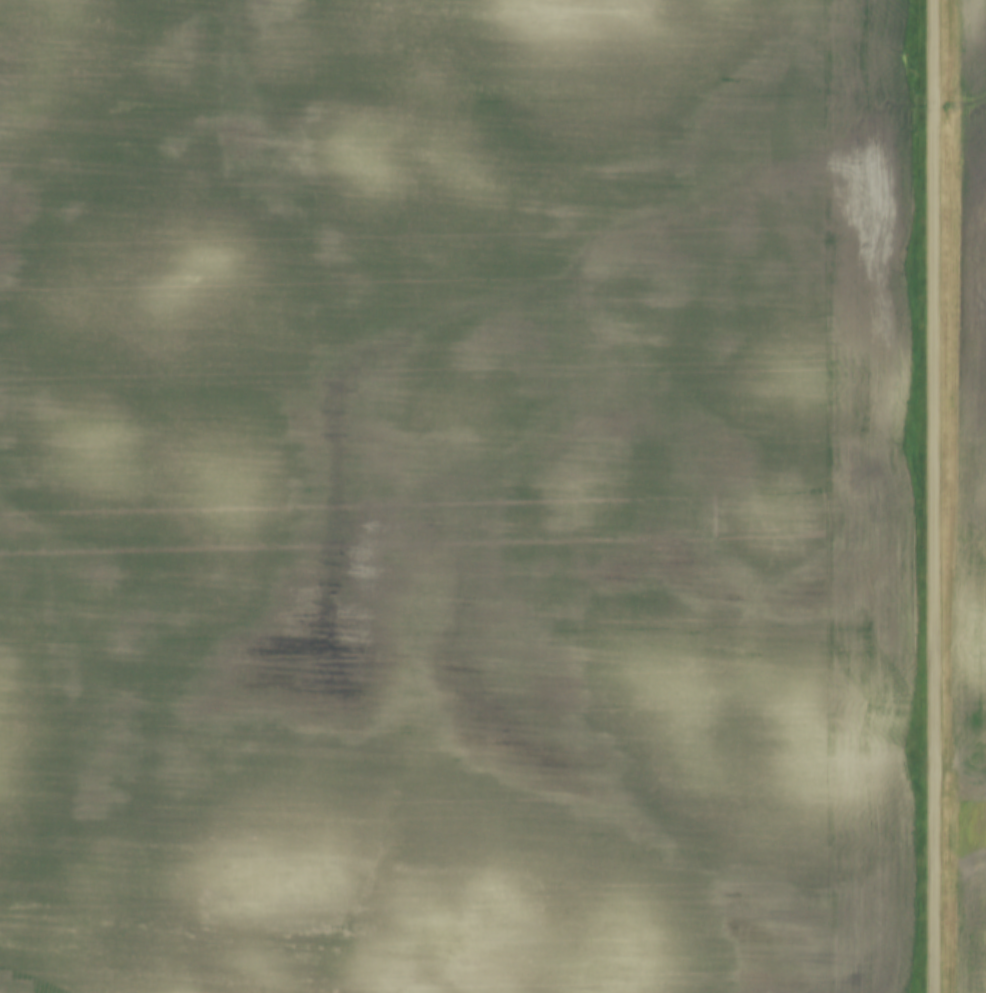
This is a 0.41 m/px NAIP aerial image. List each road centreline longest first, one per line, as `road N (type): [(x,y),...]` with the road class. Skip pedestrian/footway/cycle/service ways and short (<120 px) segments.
road 1 (residential): [(940,992),(932,0)]

